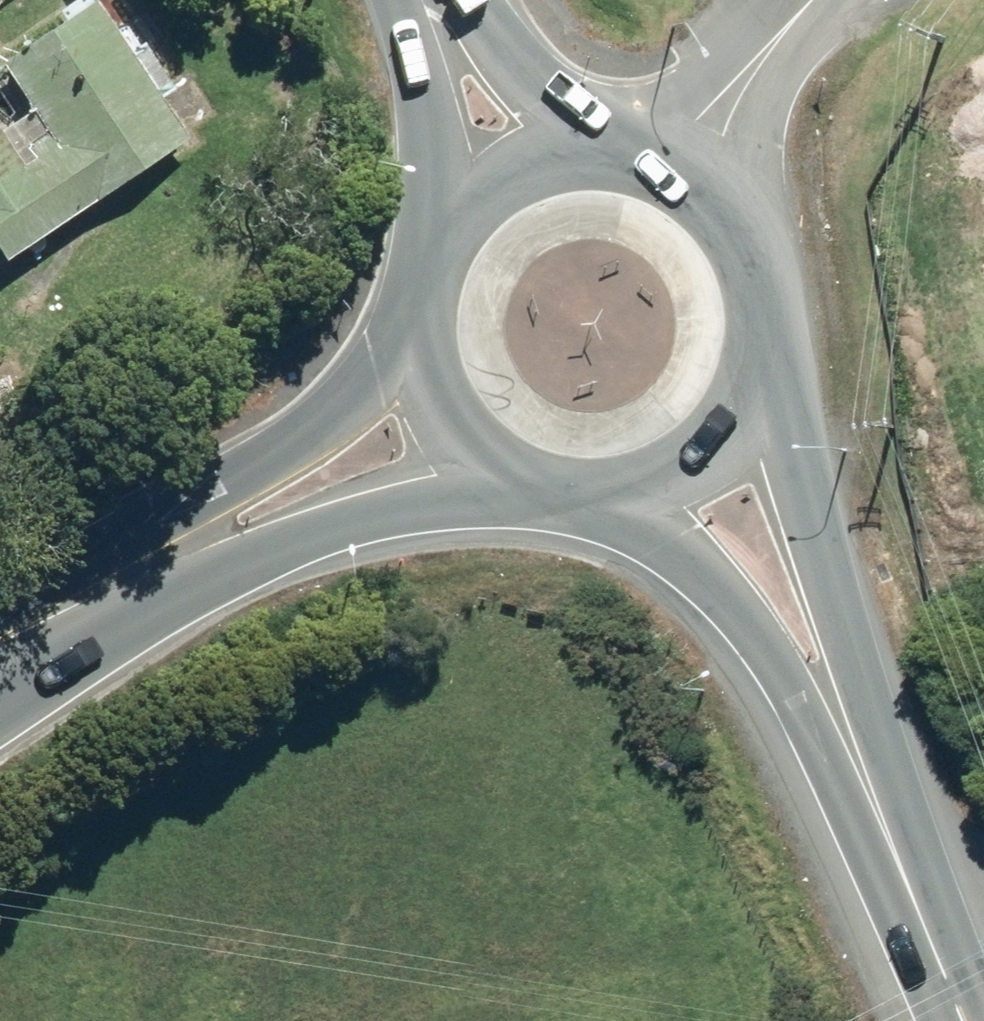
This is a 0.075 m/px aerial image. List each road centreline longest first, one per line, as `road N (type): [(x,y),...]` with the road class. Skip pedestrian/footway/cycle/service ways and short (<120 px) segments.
road 1 (secondary): [(980,1020),(831,701)]
road 2 (secondary): [(758,374),(831,701)]
road 3 (secondary): [(202,551),(415,329)]
road 4 (secondary): [(491,471),(202,551)]
road 5 (secondary): [(831,701),(612,500)]
road 6 (secondary): [(202,551),(0,686)]
road 7 (unclassified): [(826,0),(779,34),(688,184)]
road 8 (secondary): [(445,230),(421,0)]
road 9 (secondary): [(439,0),(608,155)]
road 10 (secondary): [(688,184),(715,207),(753,268),(762,303),(758,374)]
road 11 (secondary): [(758,374),(714,449),(668,483),(612,500)]
road 12 (secondary): [(445,230),(516,170),(608,155)]
road 13 (secondary): [(491,471),(435,410),(415,329)]
road 14 (secondary): [(612,500),(549,497),(491,471)]

